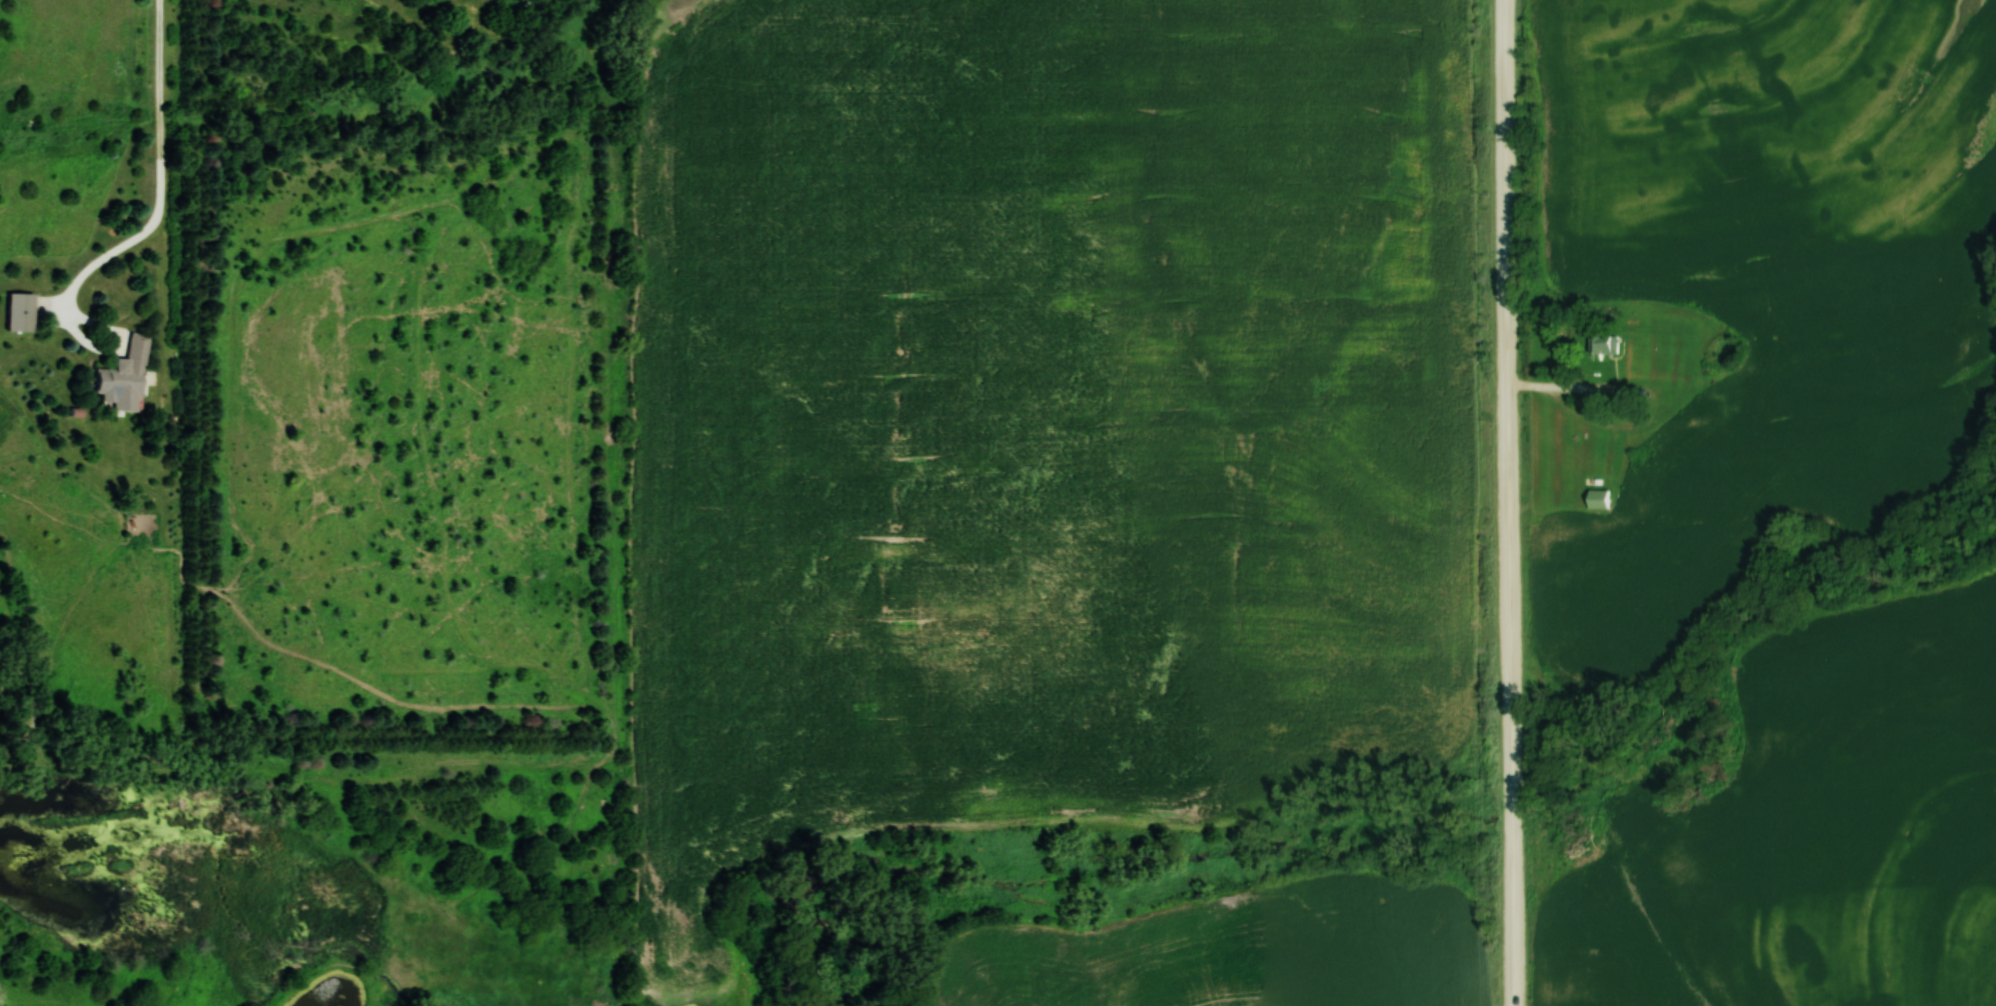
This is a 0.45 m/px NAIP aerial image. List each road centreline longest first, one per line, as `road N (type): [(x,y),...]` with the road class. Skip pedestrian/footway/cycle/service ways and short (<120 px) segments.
road 1 (tertiary): [(1515,1005),(1503,0)]

